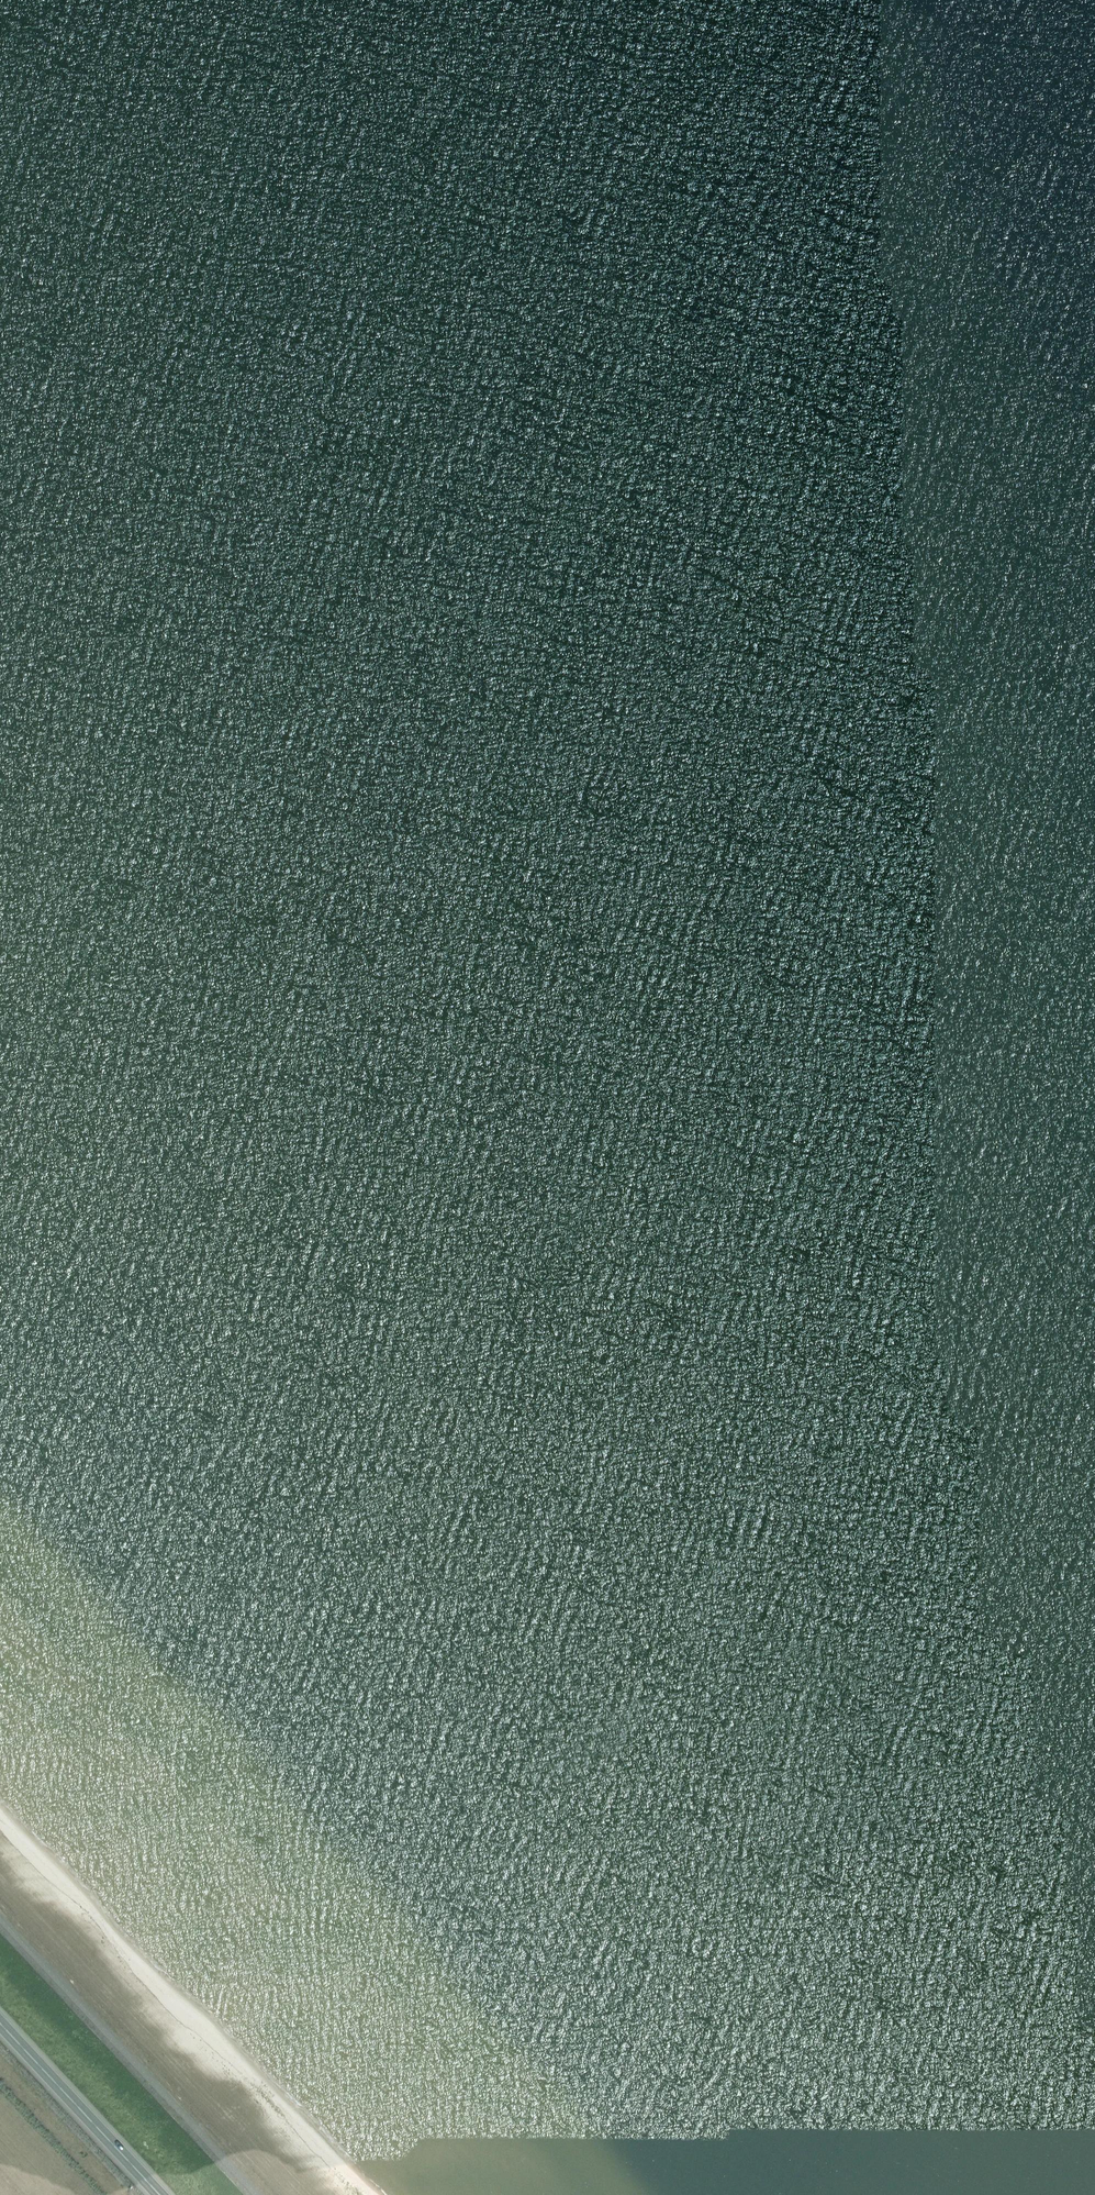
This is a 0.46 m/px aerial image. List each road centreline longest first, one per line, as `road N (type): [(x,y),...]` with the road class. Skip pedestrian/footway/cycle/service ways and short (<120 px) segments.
road 1 (trunk): [(162,2194),(0,2022)]

